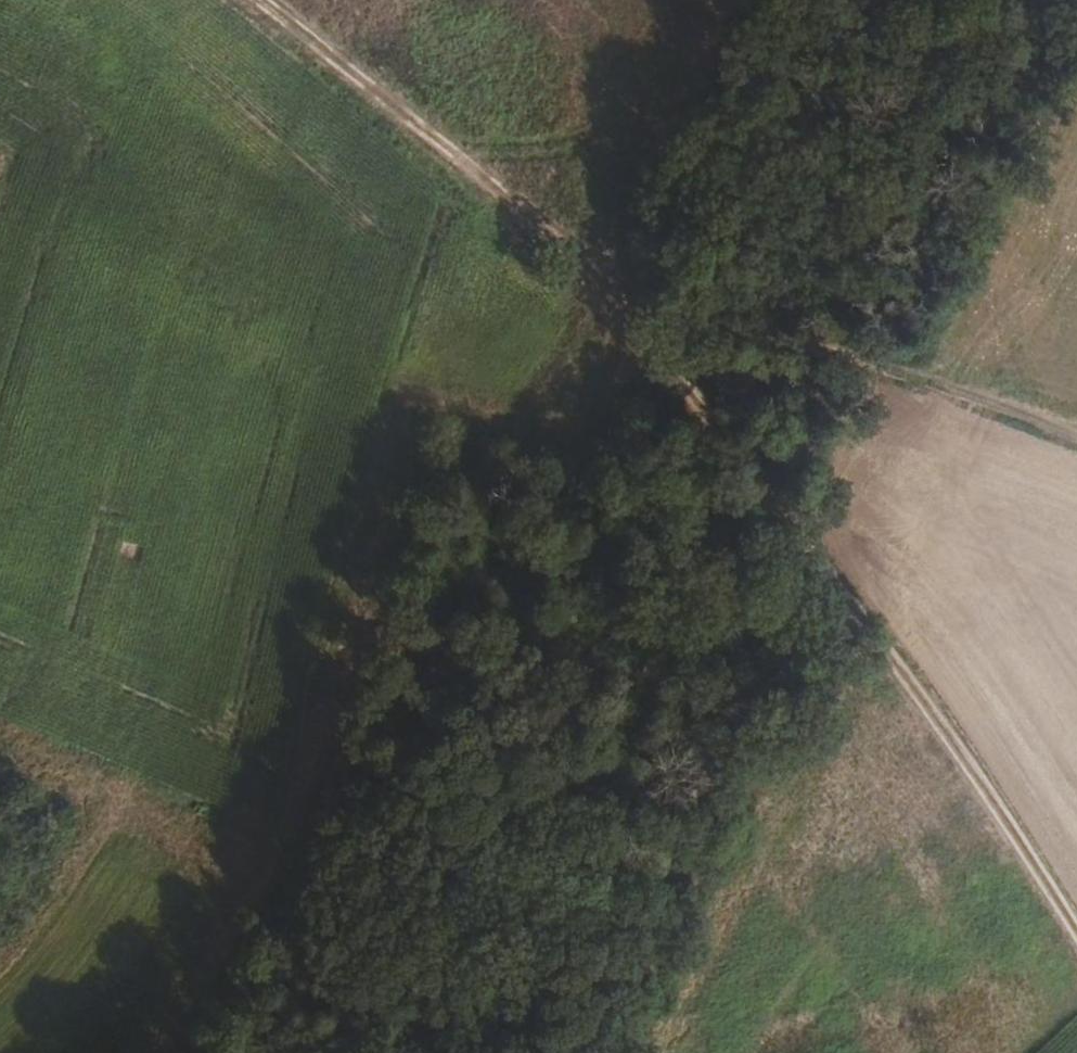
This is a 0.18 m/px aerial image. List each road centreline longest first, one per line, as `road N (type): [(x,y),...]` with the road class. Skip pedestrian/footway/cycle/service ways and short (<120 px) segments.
road 1 (track): [(1076,934),(958,758),(612,290)]
road 2 (track): [(1076,469),(889,387),(612,290)]
road 3 (track): [(612,290),(271,0)]
road 4 (track): [(727,0),(612,290)]

